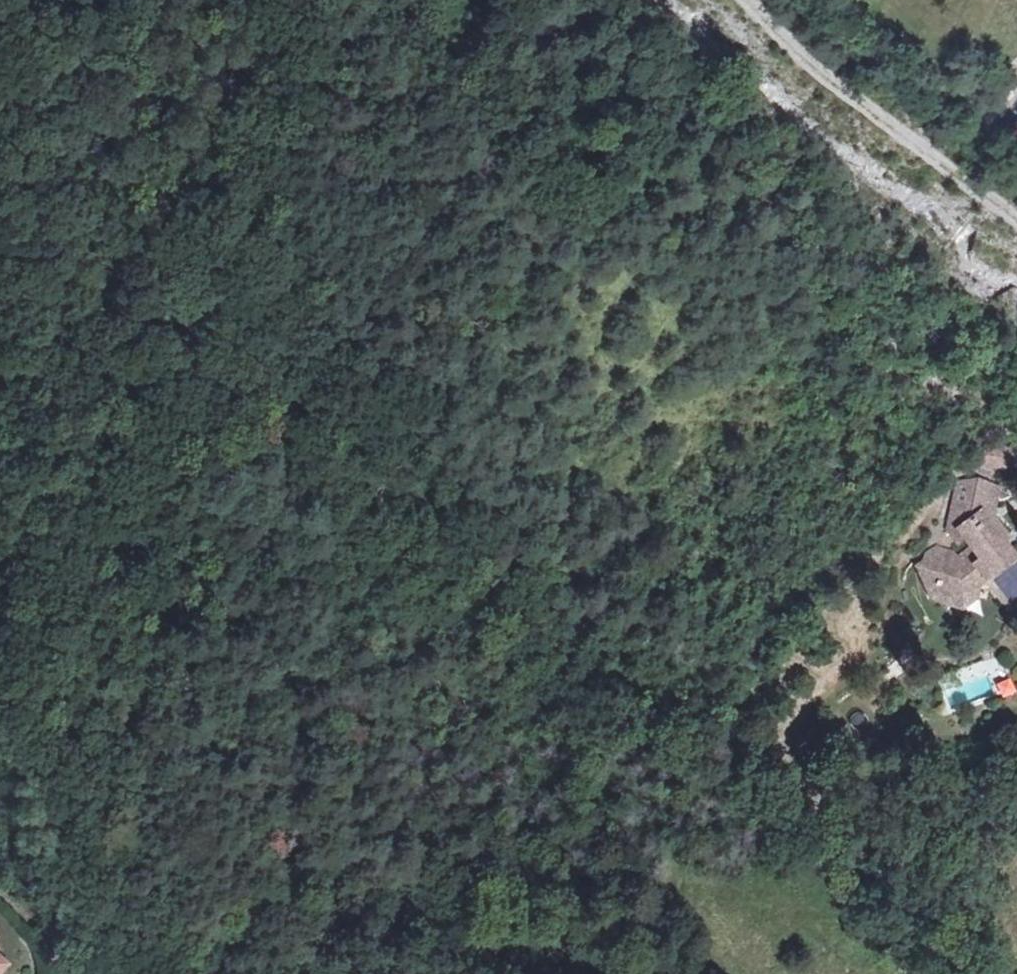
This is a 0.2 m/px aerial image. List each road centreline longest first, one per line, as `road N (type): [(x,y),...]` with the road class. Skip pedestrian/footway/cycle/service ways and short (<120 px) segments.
road 1 (track): [(1016,229),(741,0)]
road 2 (track): [(90,973),(0,816)]

